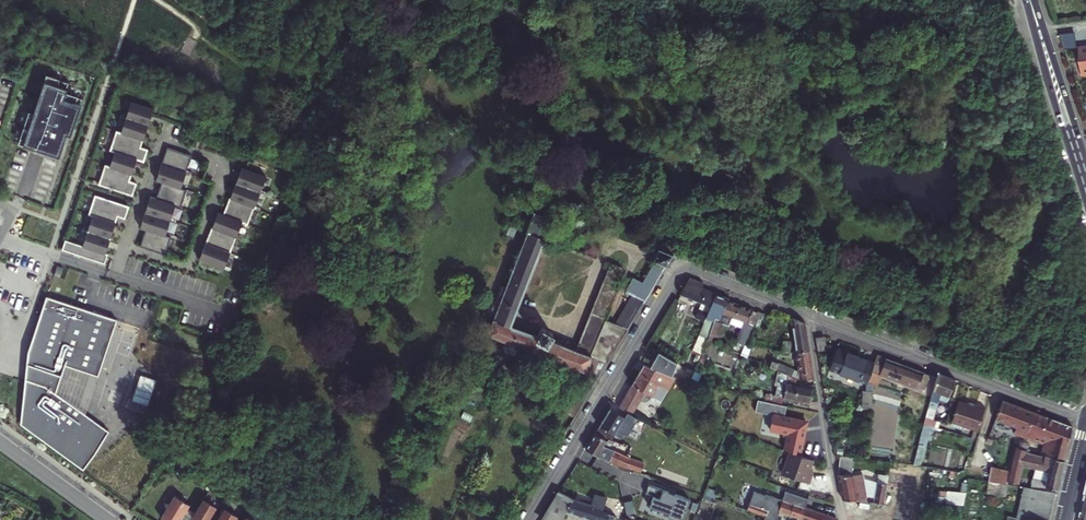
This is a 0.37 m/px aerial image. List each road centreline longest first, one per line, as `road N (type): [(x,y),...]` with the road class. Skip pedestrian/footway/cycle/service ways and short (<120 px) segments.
road 1 (residential): [(807,314),(682,268),(528,519)]
road 2 (residential): [(1085,421),(807,314)]
road 3 (tertiary): [(1027,0),(1085,202)]
road 4 (residential): [(807,314),(843,519)]
road 5 (tertiary): [(1085,164),(1031,0)]
road 6 (residential): [(106,519),(0,444)]

